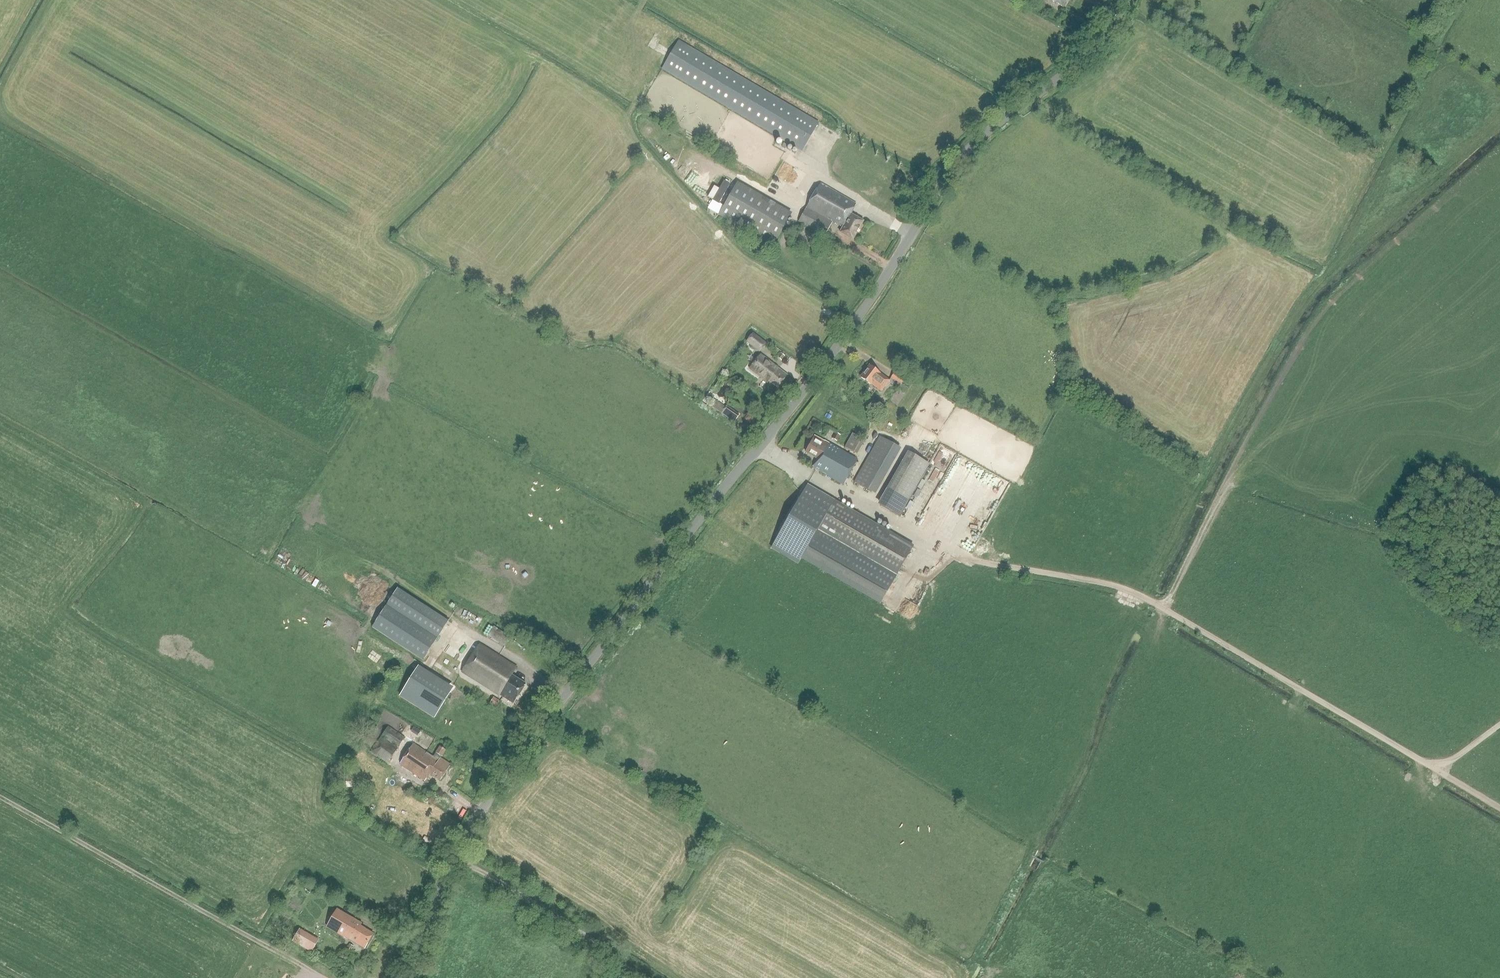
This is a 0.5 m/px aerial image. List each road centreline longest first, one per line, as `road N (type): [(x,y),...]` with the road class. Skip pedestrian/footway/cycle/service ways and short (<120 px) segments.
road 1 (tertiary): [(410,977),(460,849),(558,705),(851,327),(950,173),(988,130),(1091,51),(1125,0)]
road 2 (track): [(761,443),(809,478),(962,552),(1130,591),(1426,764)]
road 3 (track): [(0,794),(326,977)]
road 4 (track): [(456,857),(640,977)]

